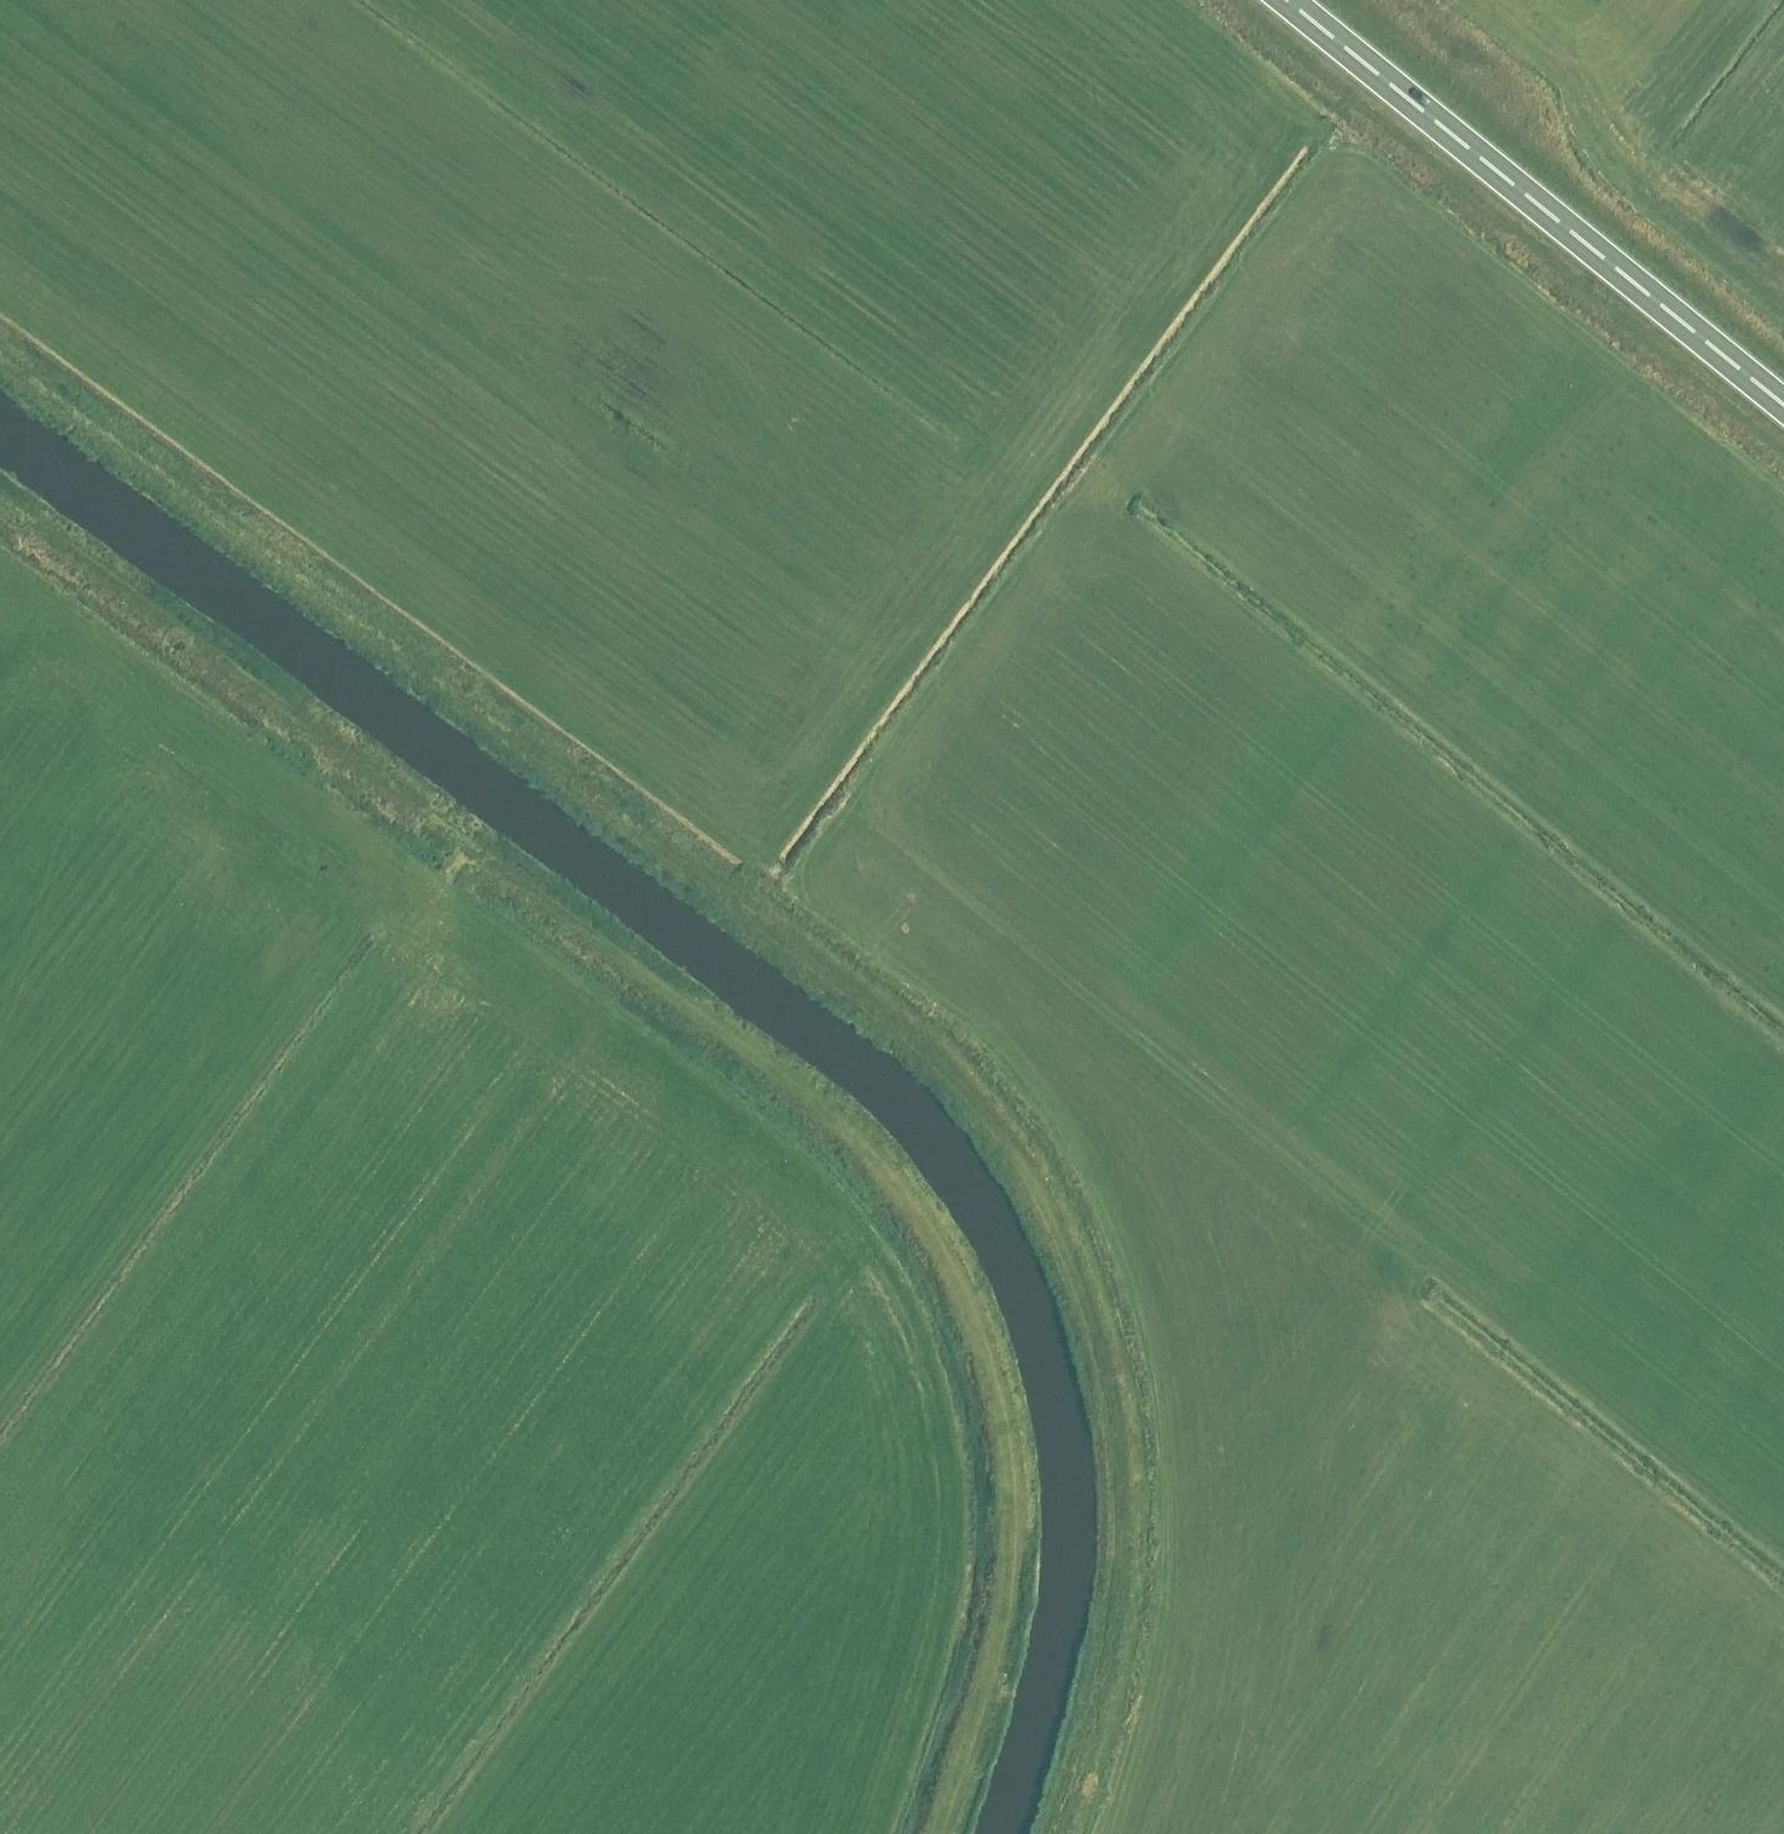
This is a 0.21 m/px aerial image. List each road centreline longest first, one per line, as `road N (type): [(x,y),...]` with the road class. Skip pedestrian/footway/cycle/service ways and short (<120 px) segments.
road 1 (trunk): [(1783,405),(1287,0)]

